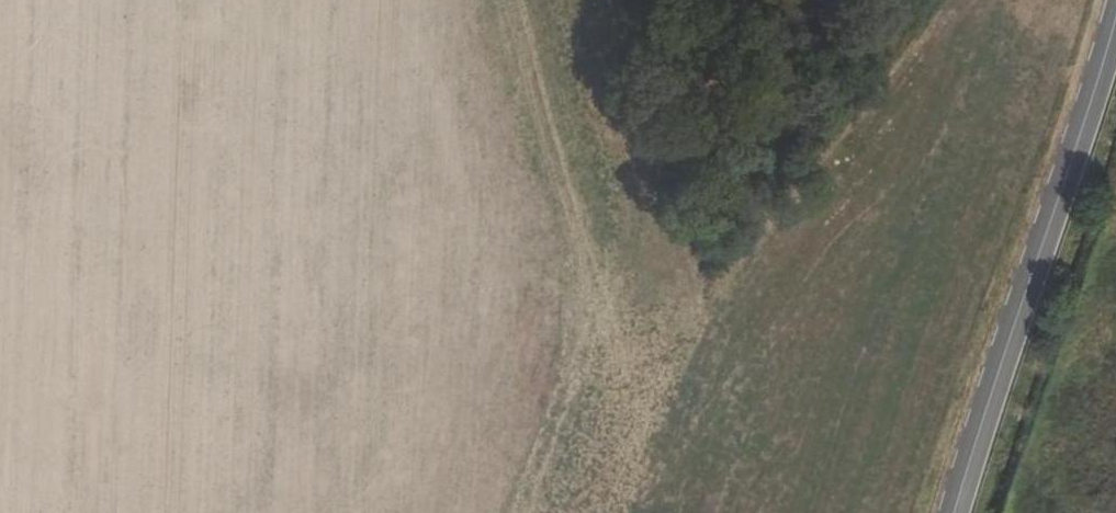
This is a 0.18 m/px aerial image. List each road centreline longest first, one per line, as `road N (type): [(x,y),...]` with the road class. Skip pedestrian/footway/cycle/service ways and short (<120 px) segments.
road 1 (tertiary): [(1115,4),(954,512)]

